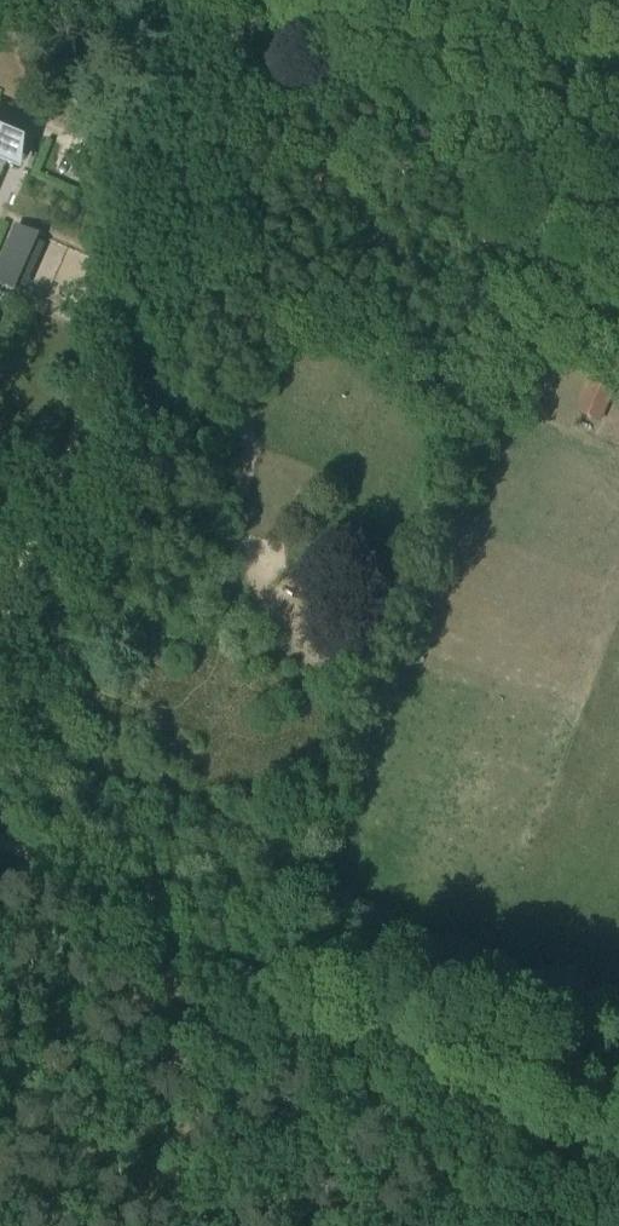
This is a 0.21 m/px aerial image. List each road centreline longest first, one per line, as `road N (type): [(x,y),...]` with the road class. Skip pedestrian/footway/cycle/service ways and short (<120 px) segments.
road 1 (track): [(0,616),(217,67),(275,0)]
road 2 (track): [(0,845),(282,953),(618,1101)]

